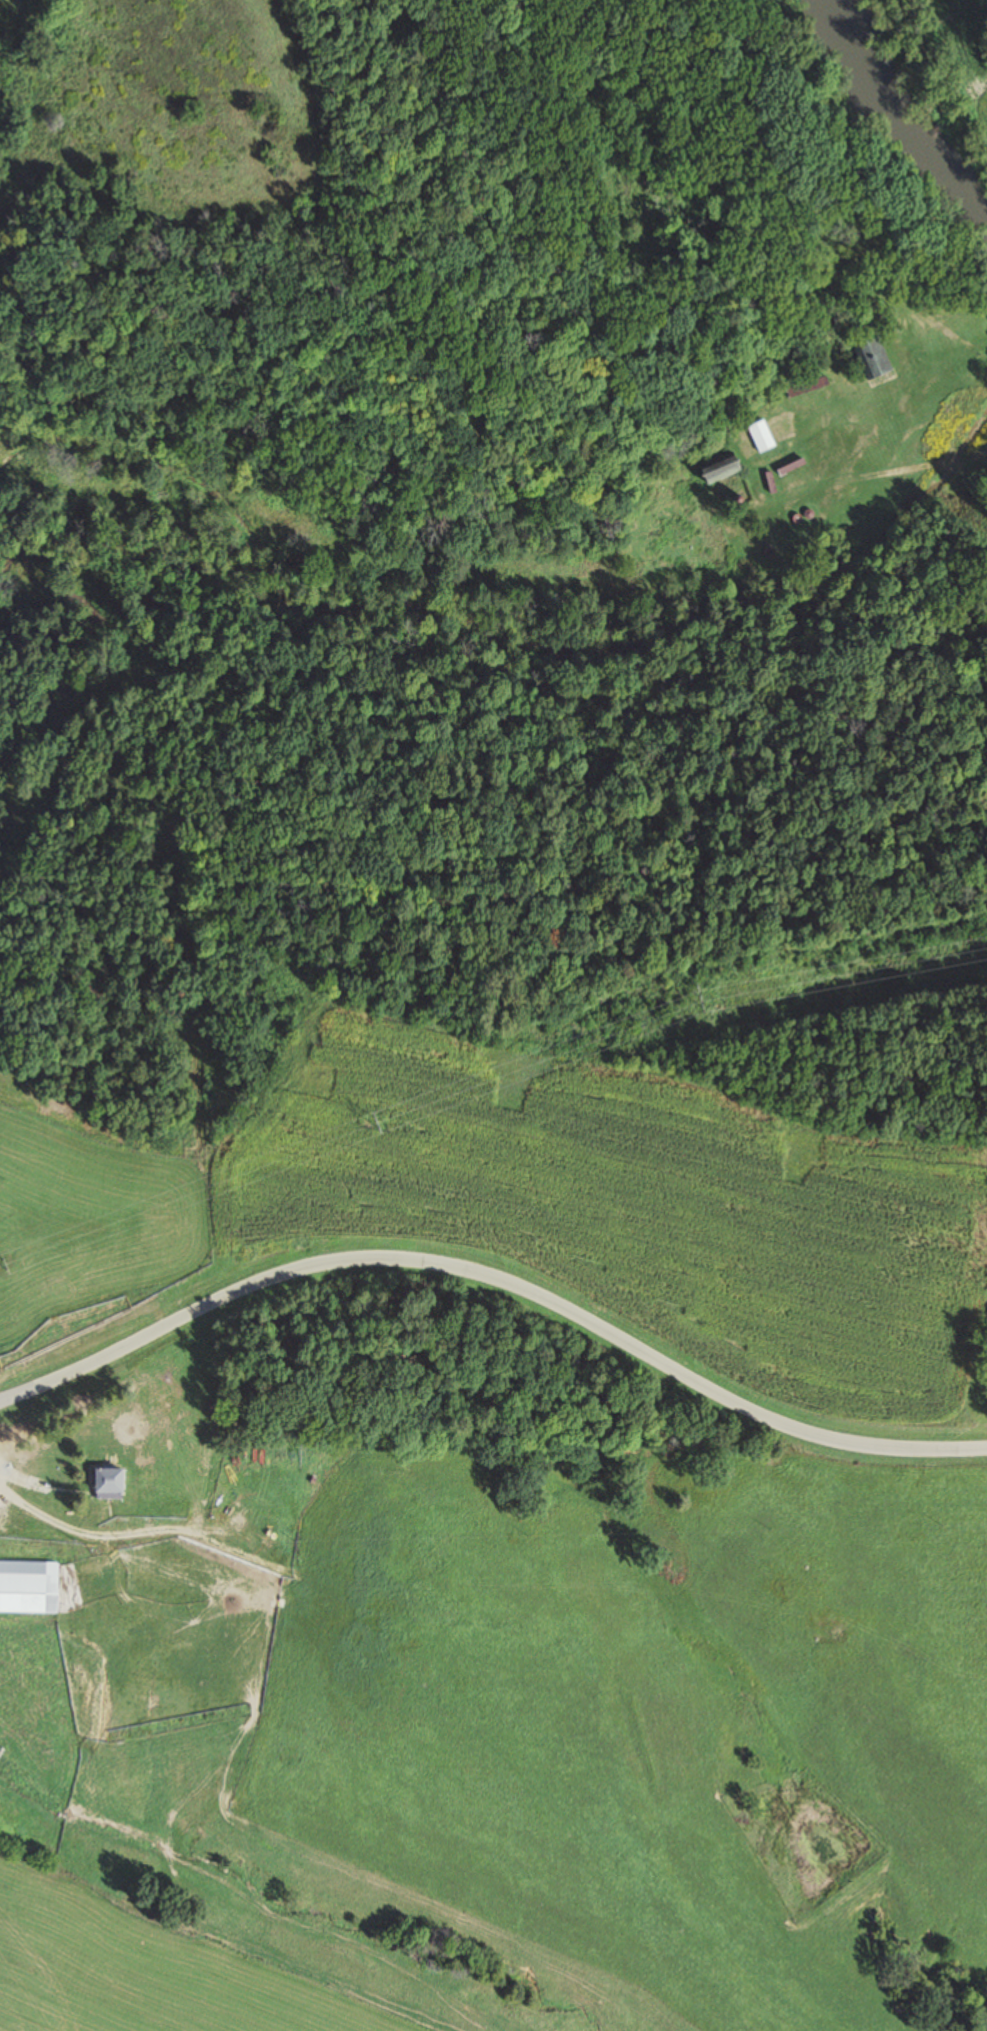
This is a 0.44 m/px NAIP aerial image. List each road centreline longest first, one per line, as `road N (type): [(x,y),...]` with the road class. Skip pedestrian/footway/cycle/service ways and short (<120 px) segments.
road 1 (residential): [(986,1444),(808,1428),(686,1387),(495,1283),(397,1259),(223,1283),(0,1378)]
road 2 (residential): [(986,374),(877,295),(749,272)]

